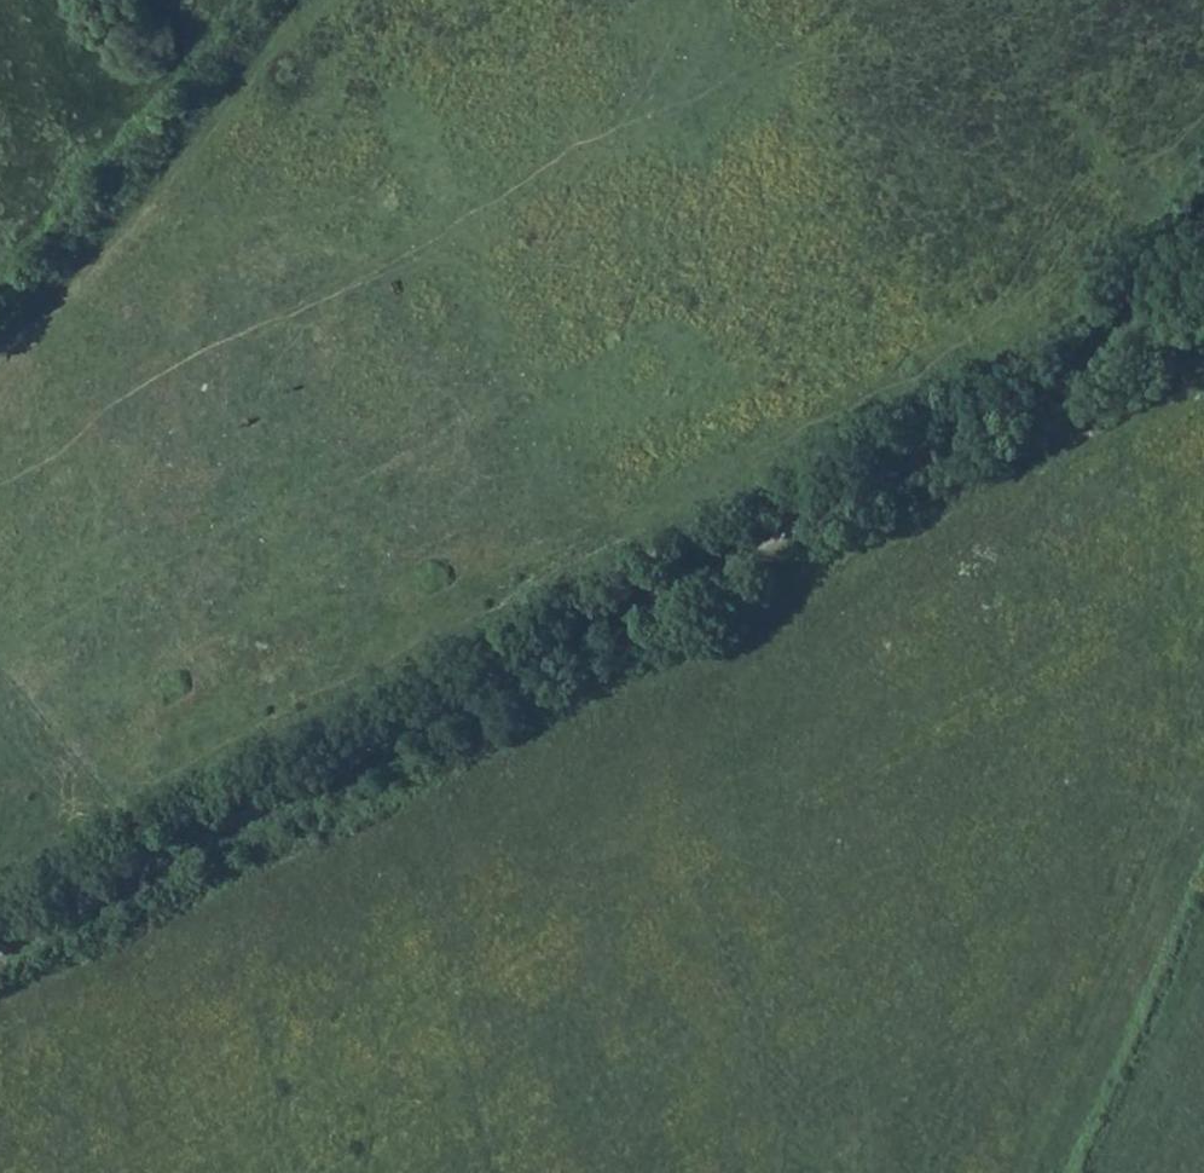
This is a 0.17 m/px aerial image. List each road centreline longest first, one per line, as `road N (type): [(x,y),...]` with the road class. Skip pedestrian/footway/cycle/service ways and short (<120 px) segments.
road 1 (track): [(0,959),(1080,370),(1203,241)]

